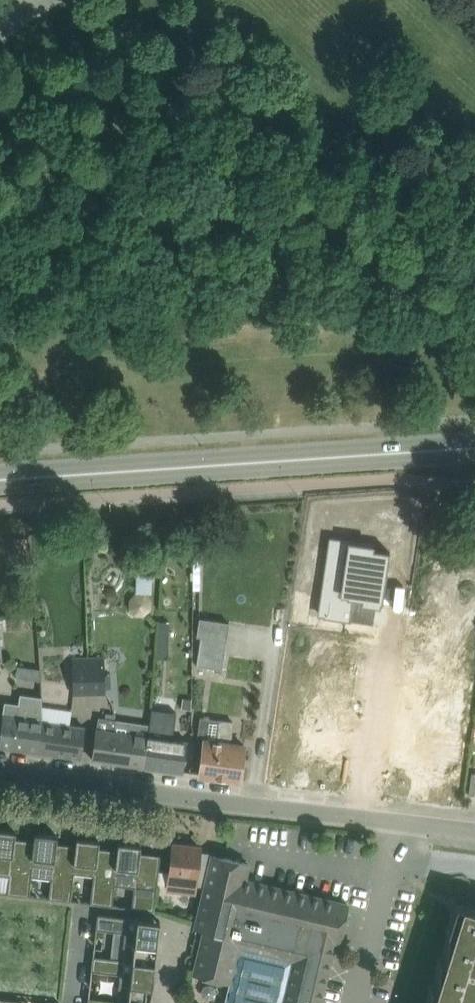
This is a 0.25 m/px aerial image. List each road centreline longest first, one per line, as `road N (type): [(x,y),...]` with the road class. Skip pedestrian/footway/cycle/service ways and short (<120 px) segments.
road 1 (residential): [(474,834),(0,770)]
road 2 (secondary): [(0,479),(474,448)]
road 3 (track): [(354,819),(387,615)]

